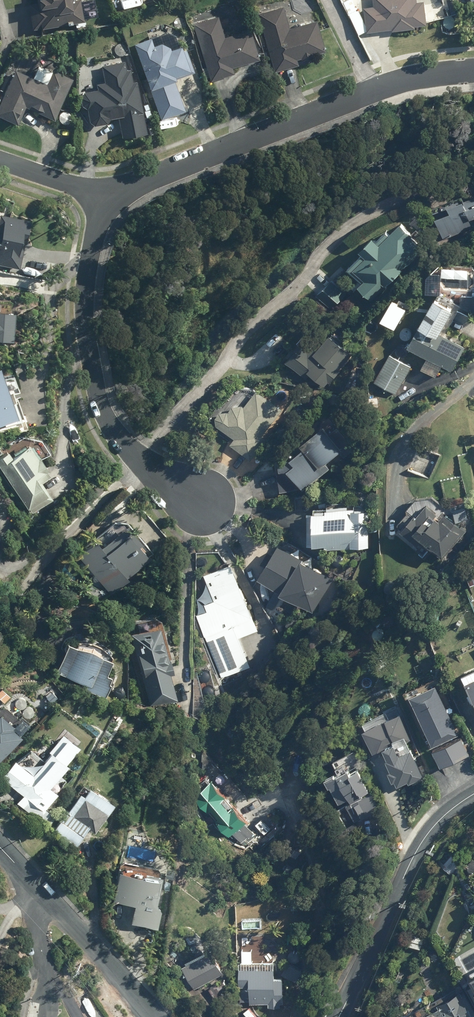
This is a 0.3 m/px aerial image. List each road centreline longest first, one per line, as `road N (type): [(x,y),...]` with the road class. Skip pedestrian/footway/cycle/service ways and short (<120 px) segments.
road 1 (residential): [(111,209),(154,180),(389,84),(473,72)]
road 2 (residential): [(198,502),(121,441),(94,382),(88,275),(111,209)]
road 3 (residential): [(340,1016),(422,841),(438,819),(473,796)]
road 4 (residential): [(0,848),(156,1016)]
road 5 (residential): [(0,160),(88,191),(111,209)]

